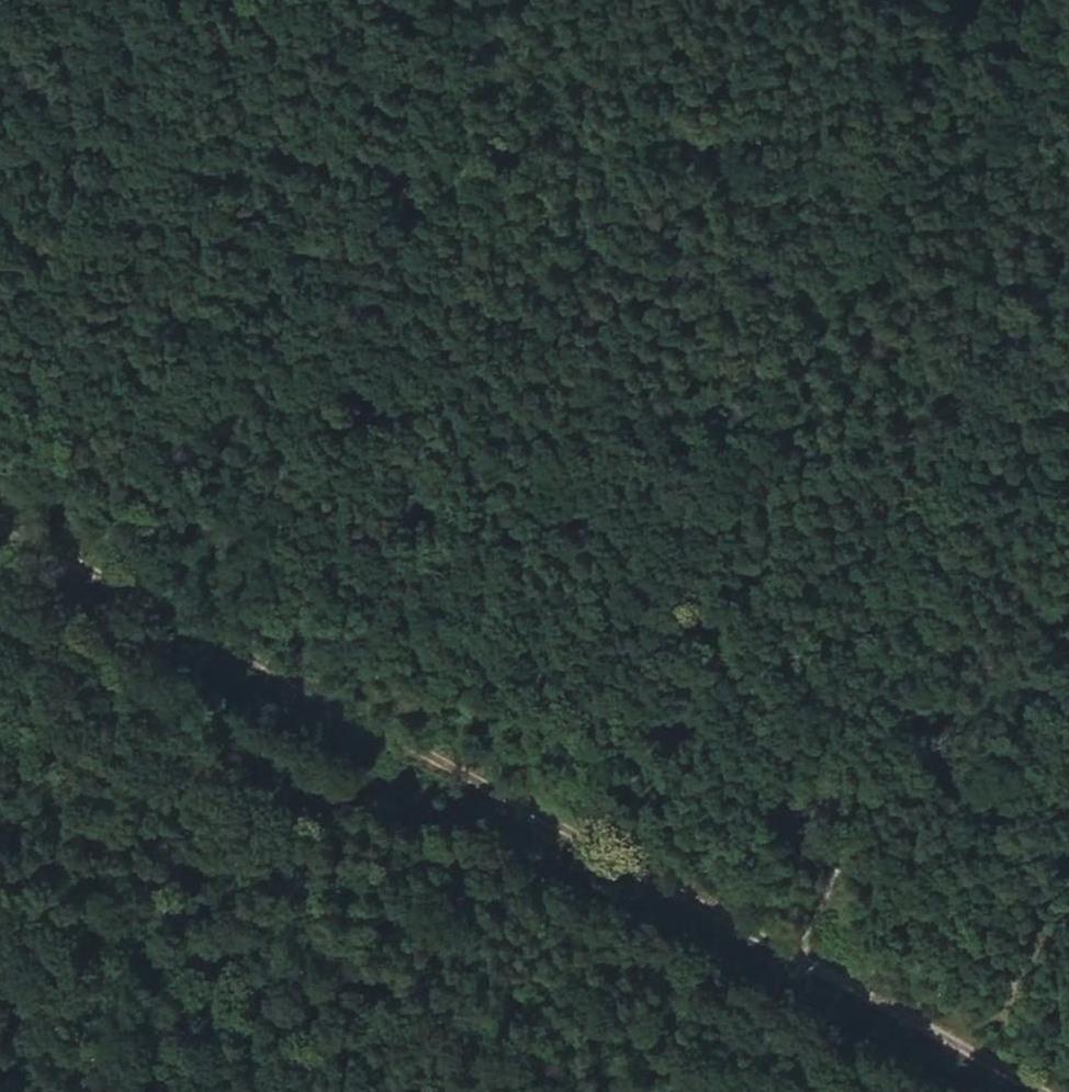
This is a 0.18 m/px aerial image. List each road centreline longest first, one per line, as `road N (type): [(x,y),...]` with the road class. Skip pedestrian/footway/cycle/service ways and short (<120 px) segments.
road 1 (track): [(0,515),(1056,1091)]
road 2 (track): [(802,952),(1068,401)]

